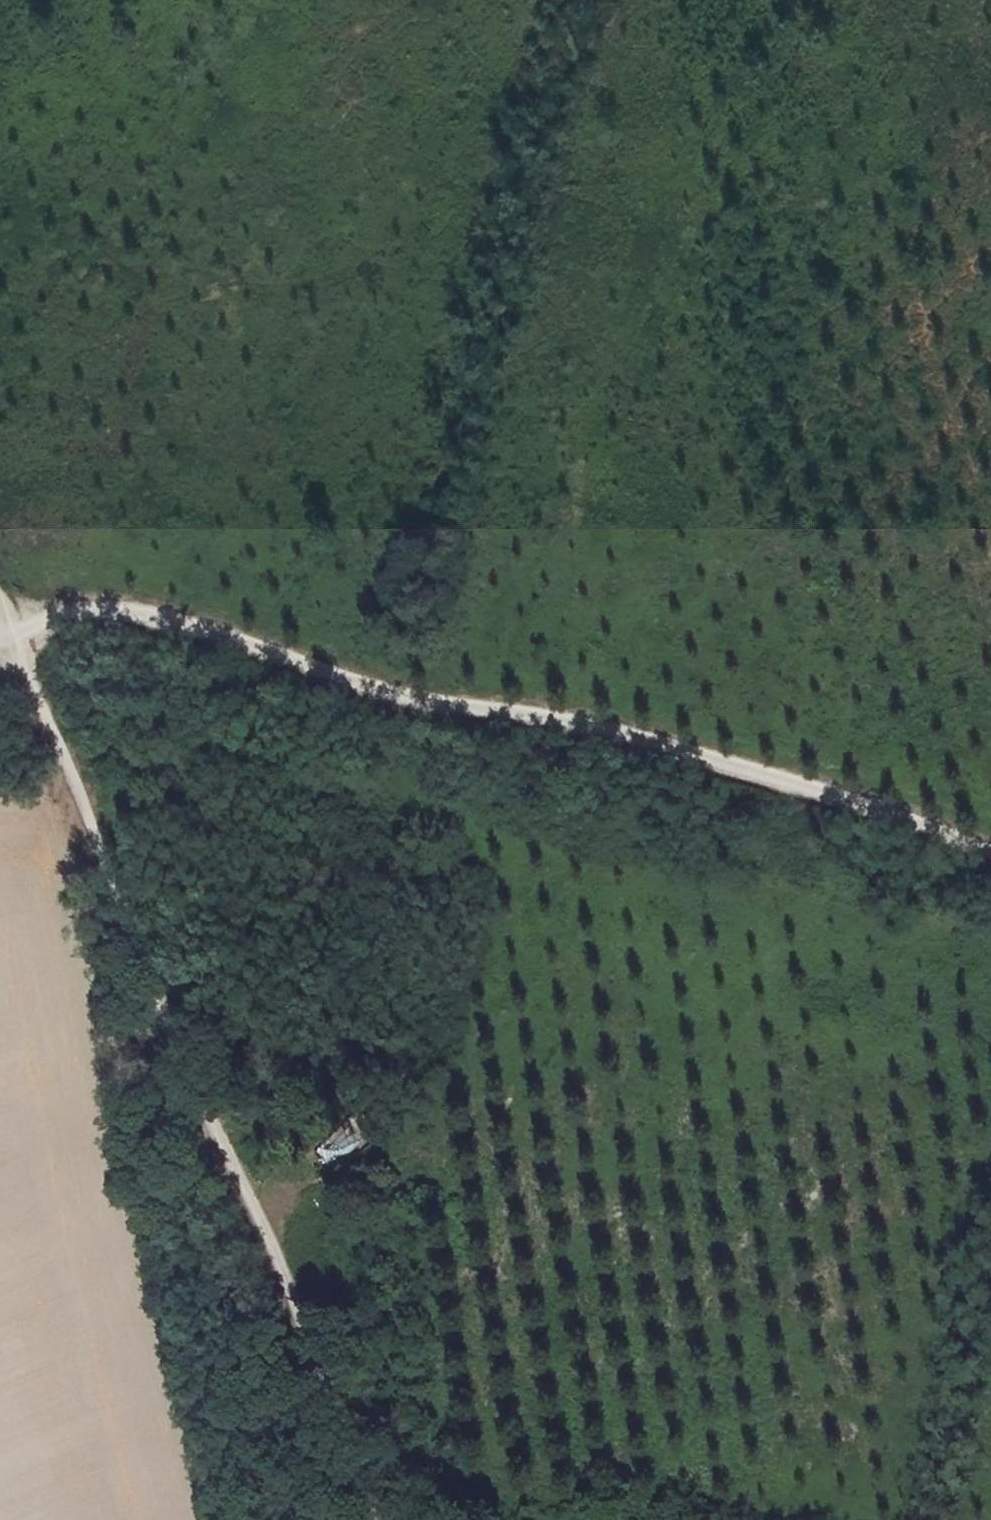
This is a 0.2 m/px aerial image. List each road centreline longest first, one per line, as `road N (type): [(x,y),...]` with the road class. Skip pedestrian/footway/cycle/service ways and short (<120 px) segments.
road 1 (track): [(990,851),(888,811),(539,712),(403,700),(157,611),(110,602),(55,610),(0,643)]
road 2 (track): [(378,1519),(268,1240),(164,1025),(72,775),(0,611)]

